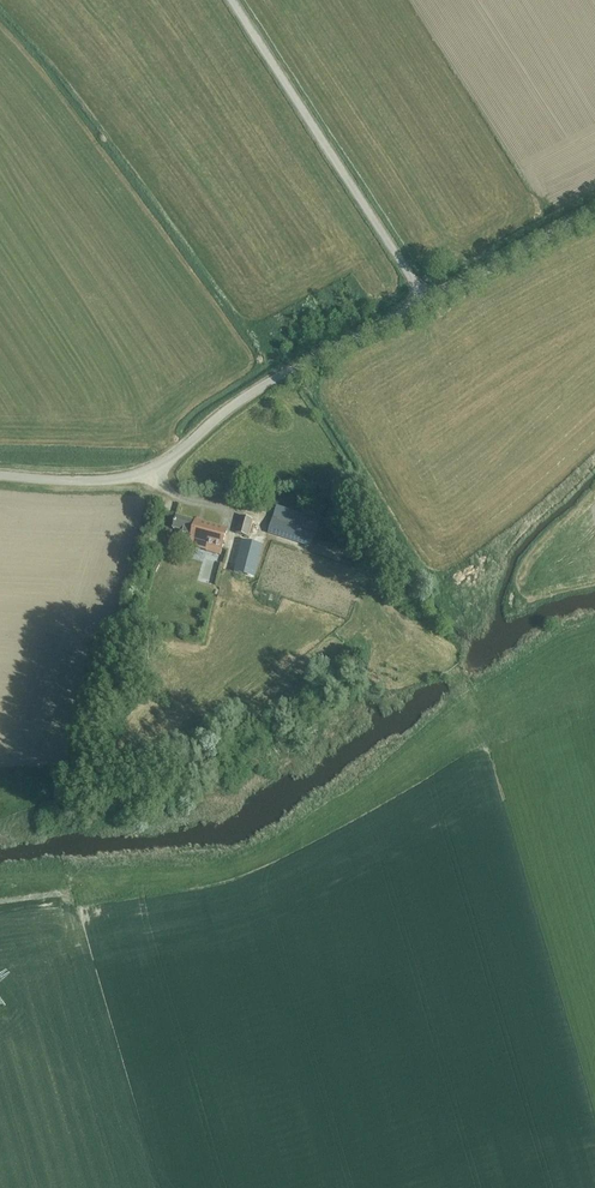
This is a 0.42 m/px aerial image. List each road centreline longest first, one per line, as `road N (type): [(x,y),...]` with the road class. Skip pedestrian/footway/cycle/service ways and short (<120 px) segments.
road 1 (unclassified): [(0,475),(74,481),(147,473),(281,376),(594,212)]
road 2 (track): [(366,586),(475,696),(594,1107)]

